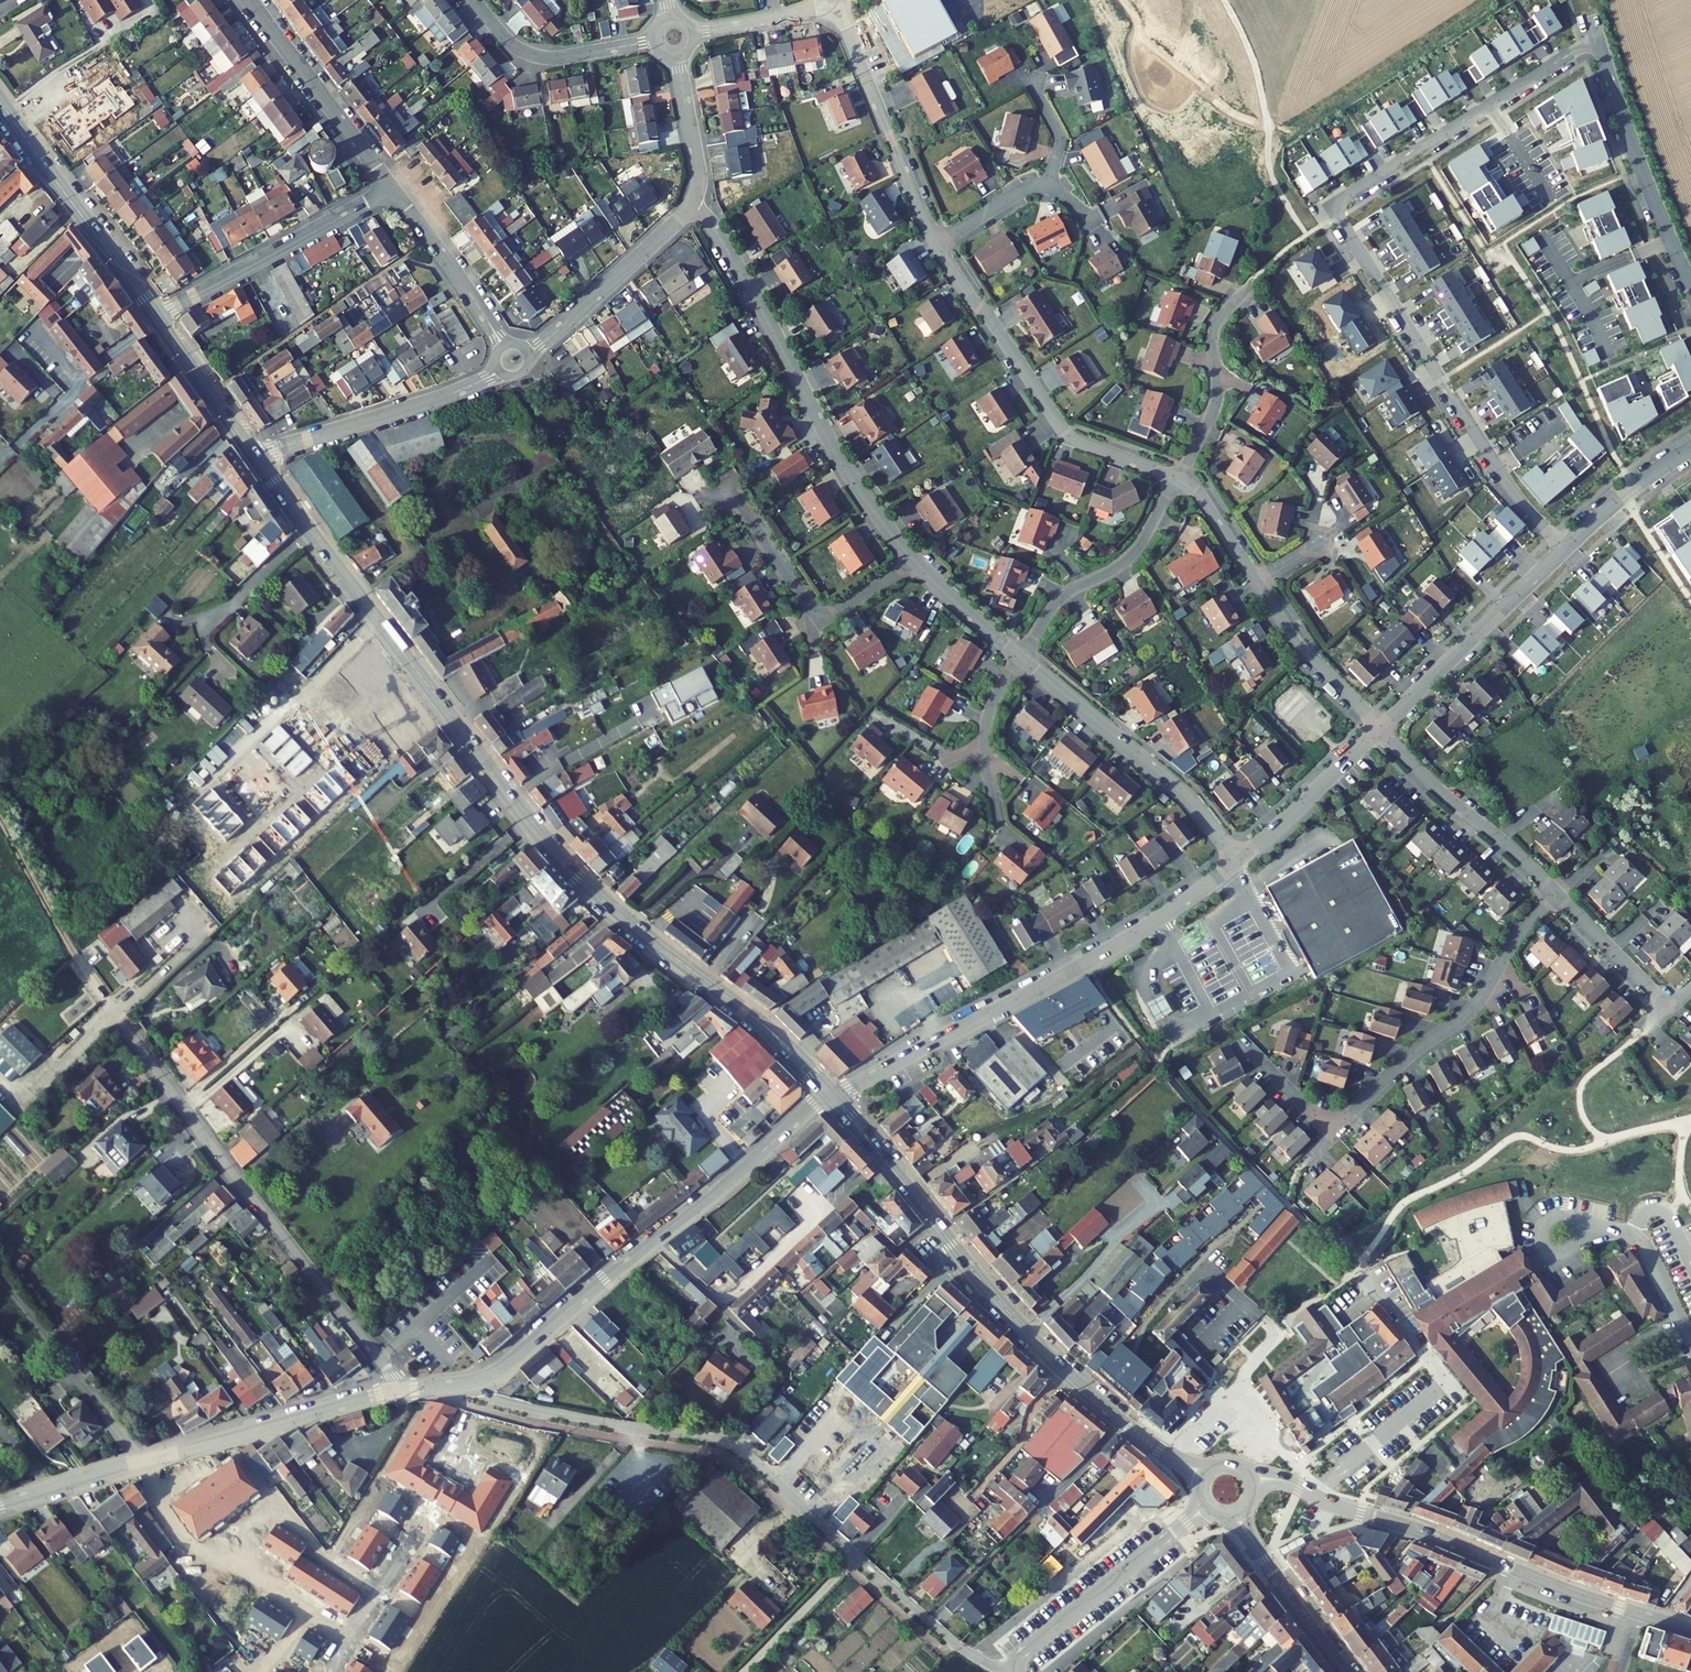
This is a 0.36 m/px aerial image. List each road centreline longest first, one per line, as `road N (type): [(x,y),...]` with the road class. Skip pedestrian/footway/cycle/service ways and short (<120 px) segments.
road 1 (residential): [(1239,860),(1183,794),(915,562),(844,465),(713,225),(689,206)]
road 2 (secondary): [(255,455),(544,840),(606,902),(764,1025),(828,1090)]
road 3 (residential): [(1596,41),(1333,206),(1479,443),(1562,551)]
road 4 (residential): [(936,245),(1065,434),(1195,490),(1294,639),(1378,728)]
road 5 (residential): [(472,1381),(493,1400),(744,1452),(945,1635),(1001,1671)]
road 6 (secondary): [(835,1098),(1066,1373),(1141,1437),(1203,1473)]
road 7 (residential): [(1239,860),(1080,967),(835,1098)]
road 8 (tertiary): [(1249,1480),(1289,1482),(1690,1630)]
road 9 (residential): [(828,1090),(713,1195),(498,1370),(472,1381)]
road 10 (residential): [(472,1381),(380,1394),(135,1463)]
road 11 (residential): [(135,1463),(183,1544),(273,1584),(348,1636)]
road 12 (residential): [(827,0),(844,24),(936,245)]
road 13 (residential): [(157,319),(392,189)]
road 14 (secondary): [(0,103),(157,319)]
road 15 (residential): [(1596,41),(1690,286)]
road 16 (residential): [(500,372),(255,455)]
road 17 (residential): [(1562,551),(1378,728)]
road 18 (track): [(0,815),(119,1020)]
road 19 (residential): [(392,189),(250,0)]
road 20 (unclassified): [(1189,1525),(1005,1671)]
road 21 (residential): [(689,206),(528,355)]
road 22 (residential): [(654,41),(540,58),(514,47),(474,0)]
road 23 (secondary): [(1345,1671),(1282,1589),(1238,1511)]
road 24 (residential): [(505,345),(392,189)]
road 25 (residential): [(1378,728),(1239,860)]
road 26 (secondary): [(157,319),(255,455)]
road 27 (residential): [(1378,728),(1501,840)]
road 28 (residential): [(1690,450),(1562,551)]
road 29 (residential): [(1690,1341),(1643,1241),(1595,1225)]
road 30 (residential): [(678,58),(699,171),(689,206)]
road 31 (residential): [(348,1636),(431,1511)]
road 32 (residential): [(135,1463),(0,1504)]
road 33 (residential): [(694,34),(807,13),(826,0)]
road 34 (residential): [(1049,189),(1019,193),(936,245)]
road 35 (residential): [(1595,1225),(1561,1215),(1542,1233),(1551,1251),(1583,1237)]

